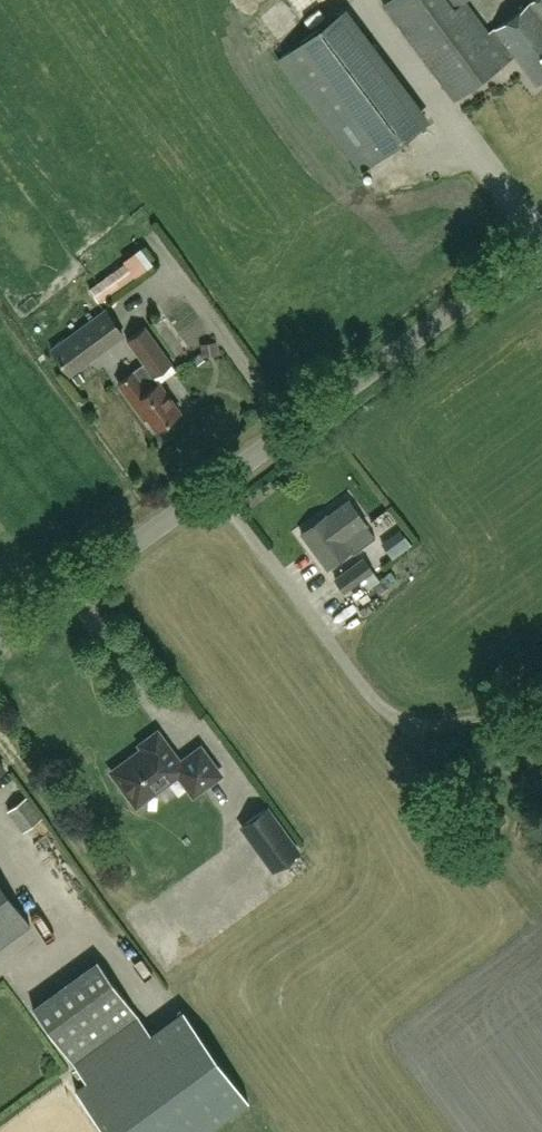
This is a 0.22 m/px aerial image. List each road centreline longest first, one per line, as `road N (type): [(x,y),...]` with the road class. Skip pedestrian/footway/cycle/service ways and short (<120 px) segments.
road 1 (tertiary): [(0,641),(541,245)]

